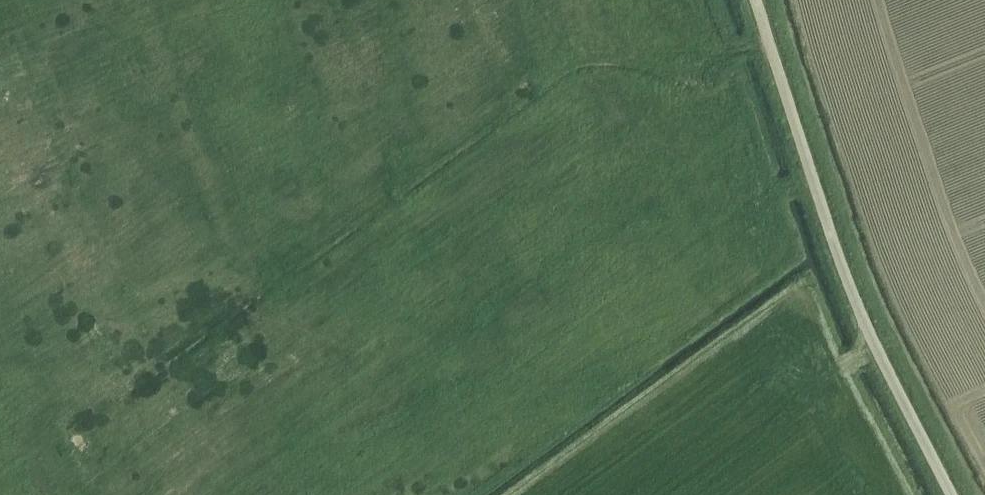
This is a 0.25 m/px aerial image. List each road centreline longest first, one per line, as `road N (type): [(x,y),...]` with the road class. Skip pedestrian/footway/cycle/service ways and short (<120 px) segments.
road 1 (unclassified): [(954,494),(855,303),(755,0)]

